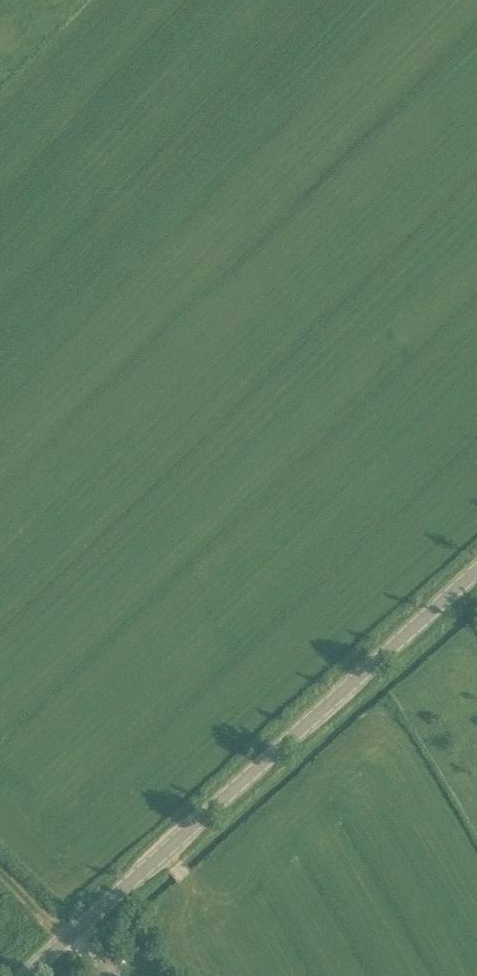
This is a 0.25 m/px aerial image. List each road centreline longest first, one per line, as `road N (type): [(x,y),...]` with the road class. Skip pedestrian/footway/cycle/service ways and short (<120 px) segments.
road 1 (tertiary): [(26,975),(476,570)]

